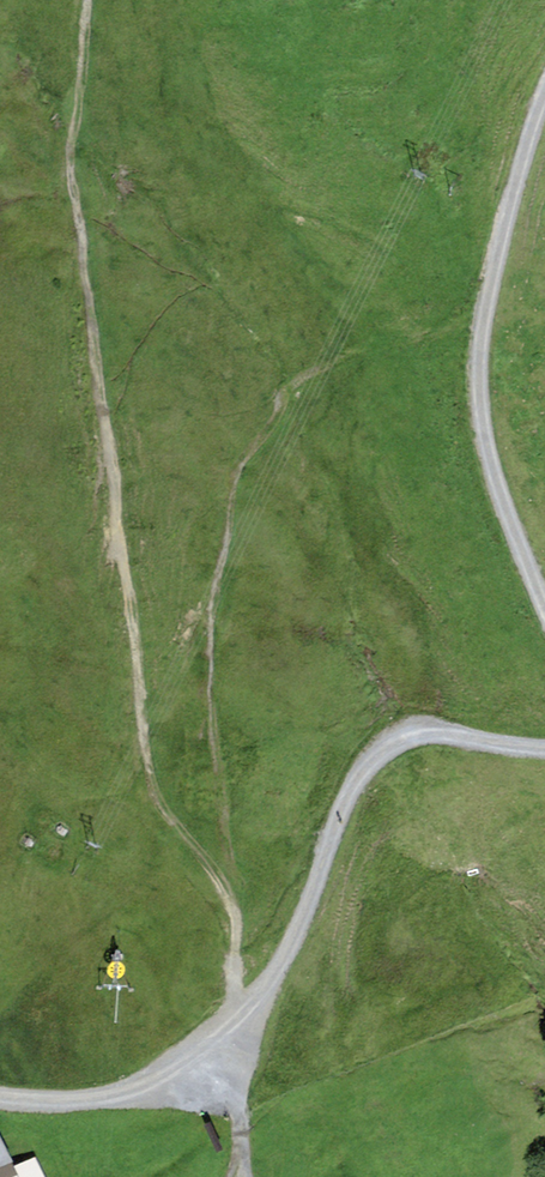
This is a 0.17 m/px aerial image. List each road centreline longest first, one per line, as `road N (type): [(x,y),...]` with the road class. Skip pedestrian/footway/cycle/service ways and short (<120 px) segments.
road 1 (track): [(87,0),(69,148),(144,746),(156,794),(232,905),(231,1021)]
road 2 (track): [(544,95),(515,186),(478,369),(492,471),(544,604)]
road 3 (track): [(231,1021),(265,991),(296,935),(363,761),(399,735),(544,748)]
road 4 (track): [(27,1103),(238,1109),(231,1021)]
road 5 (track): [(231,1021),(138,1081),(27,1103)]
road 6 (track): [(231,1021),(249,1169)]

